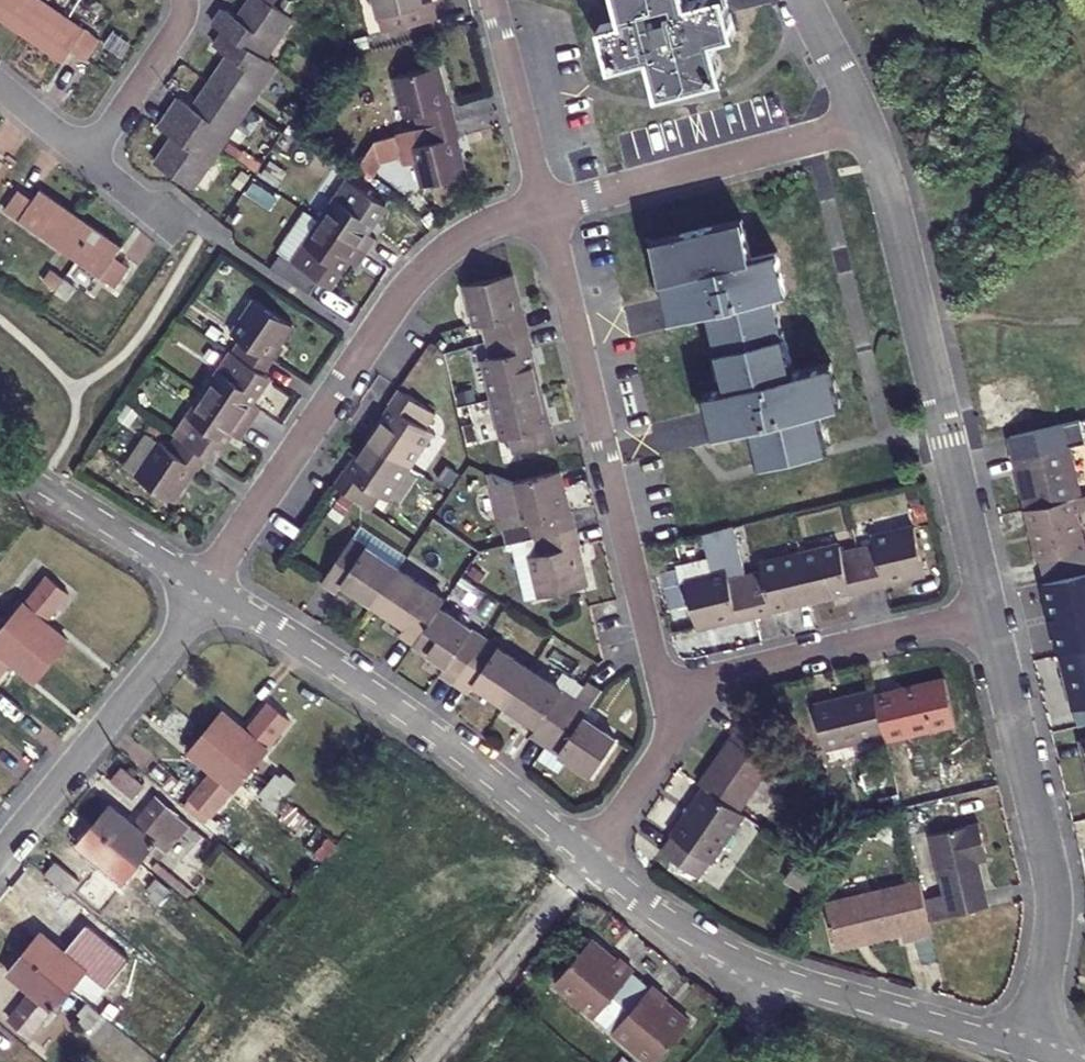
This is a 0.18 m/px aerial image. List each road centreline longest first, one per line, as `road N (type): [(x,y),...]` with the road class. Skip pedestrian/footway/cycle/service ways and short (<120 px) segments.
road 1 (residential): [(207,589),(403,289),(459,240),(543,208)]
road 2 (residential): [(543,208),(652,650),(683,700)]
road 3 (residential): [(986,613),(864,123)]
road 4 (residential): [(207,589),(449,744),(590,859)]
road 5 (residential): [(1026,1049),(1050,890),(986,613)]
road 6 (residential): [(0,851),(207,589)]
road 7 (residential): [(543,208),(864,123)]
road 8 (residential): [(683,700),(712,677),(986,613)]
road 9 (residential): [(733,961),(1026,1049)]
road 10 (residential): [(590,859),(423,1061)]
road 11 (residential): [(0,461),(207,589)]
road 12 (residential): [(491,0),(543,208)]
road 13 (residential): [(87,161),(182,16),(183,0)]
road 14 (residential): [(590,859),(668,742),(683,700)]
road 15 (residential): [(590,859),(664,920),(733,961)]
road 16 (residential): [(864,123),(803,0)]

